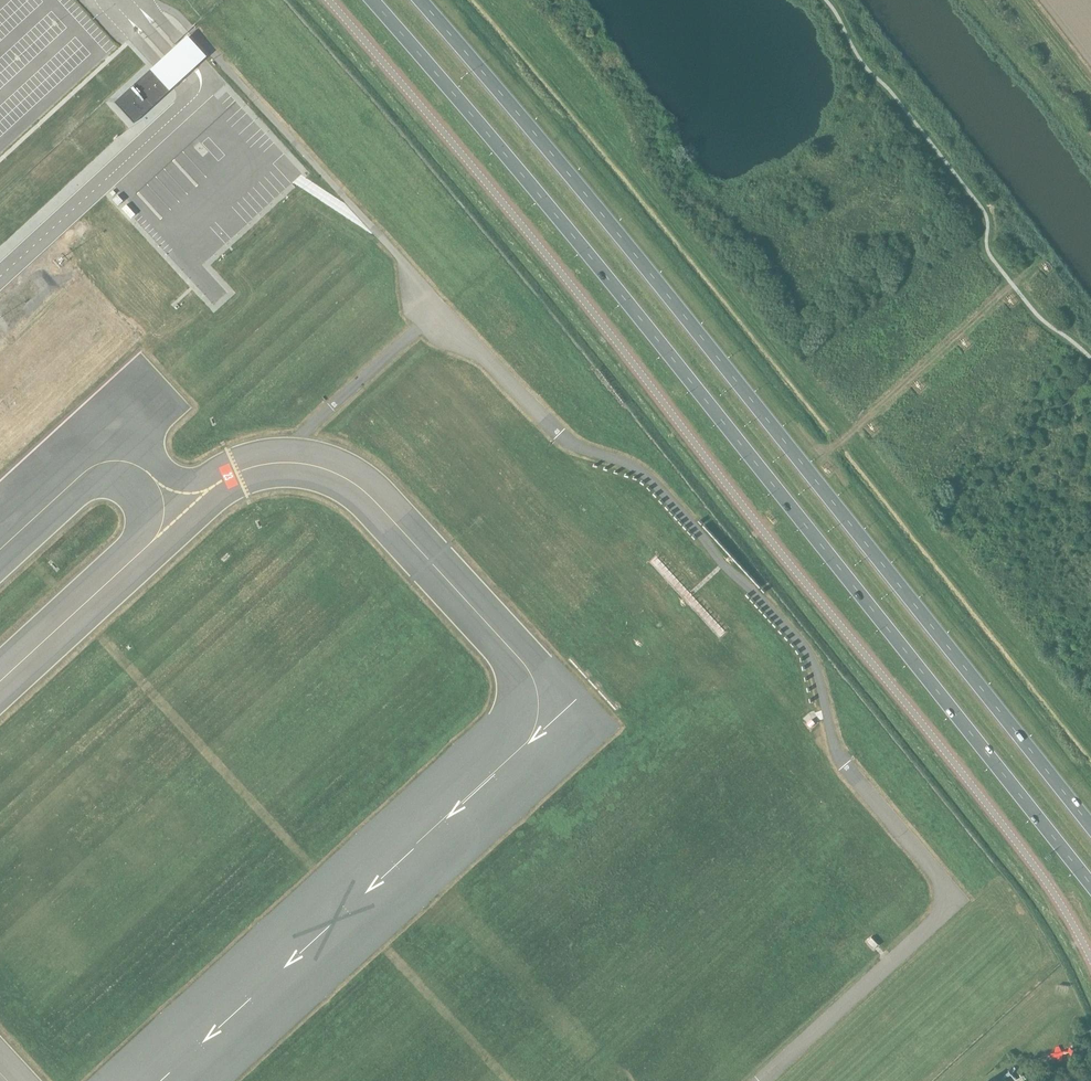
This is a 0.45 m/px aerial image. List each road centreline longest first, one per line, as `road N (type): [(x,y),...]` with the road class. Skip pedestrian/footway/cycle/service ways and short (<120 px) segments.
road 1 (unclassified): [(323,0),(612,341),(1041,881),(1090,962)]
road 2 (trunk): [(370,0),(641,319),(1090,883)]
road 3 (trunk): [(1090,828),(654,278),(418,0)]
road 4 (track): [(1090,144),(990,21)]

